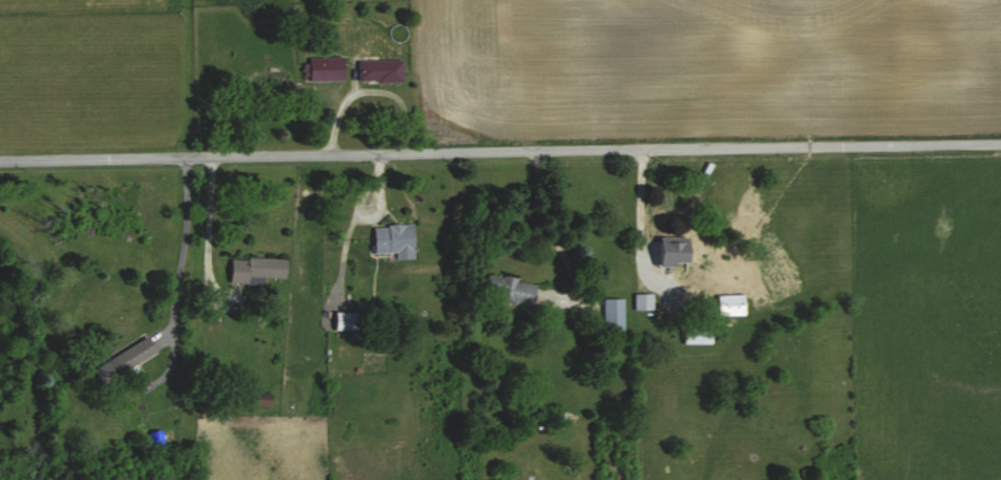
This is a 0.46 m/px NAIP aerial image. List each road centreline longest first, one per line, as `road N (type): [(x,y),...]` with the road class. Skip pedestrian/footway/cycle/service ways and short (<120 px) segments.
road 1 (tertiary): [(0,158),(1000,140)]

